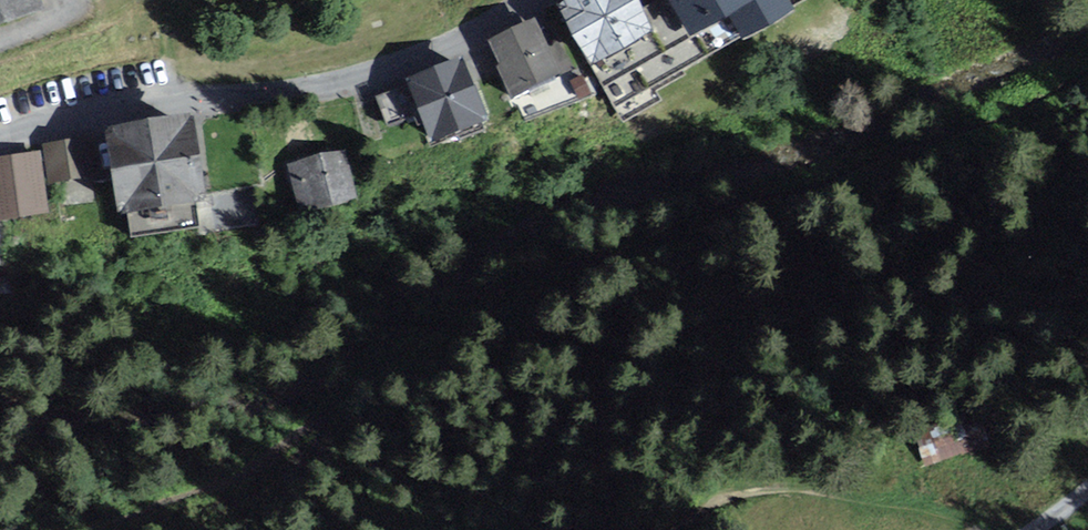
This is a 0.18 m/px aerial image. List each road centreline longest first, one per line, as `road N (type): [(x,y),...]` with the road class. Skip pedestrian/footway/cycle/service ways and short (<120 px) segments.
road 1 (track): [(1087,73),(986,125),(531,307),(76,529)]
road 2 (unclassified): [(536,0),(448,48),(349,80),(0,140)]
road 3 (track): [(974,529),(963,516),(923,506),(761,491),(718,502),(667,529)]

